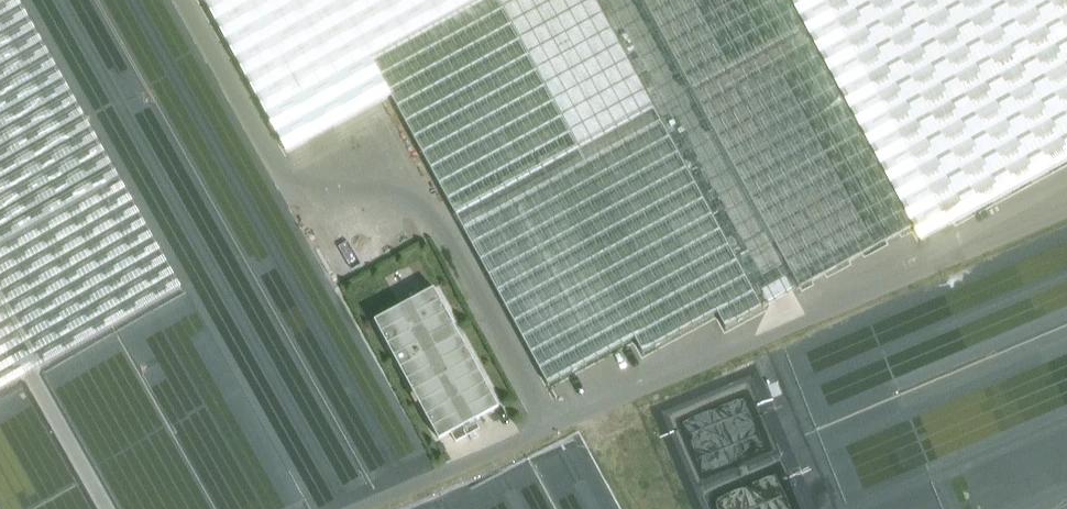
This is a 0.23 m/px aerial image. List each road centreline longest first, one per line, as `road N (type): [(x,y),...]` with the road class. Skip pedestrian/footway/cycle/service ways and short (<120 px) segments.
road 1 (track): [(361,508),(1066,216)]

